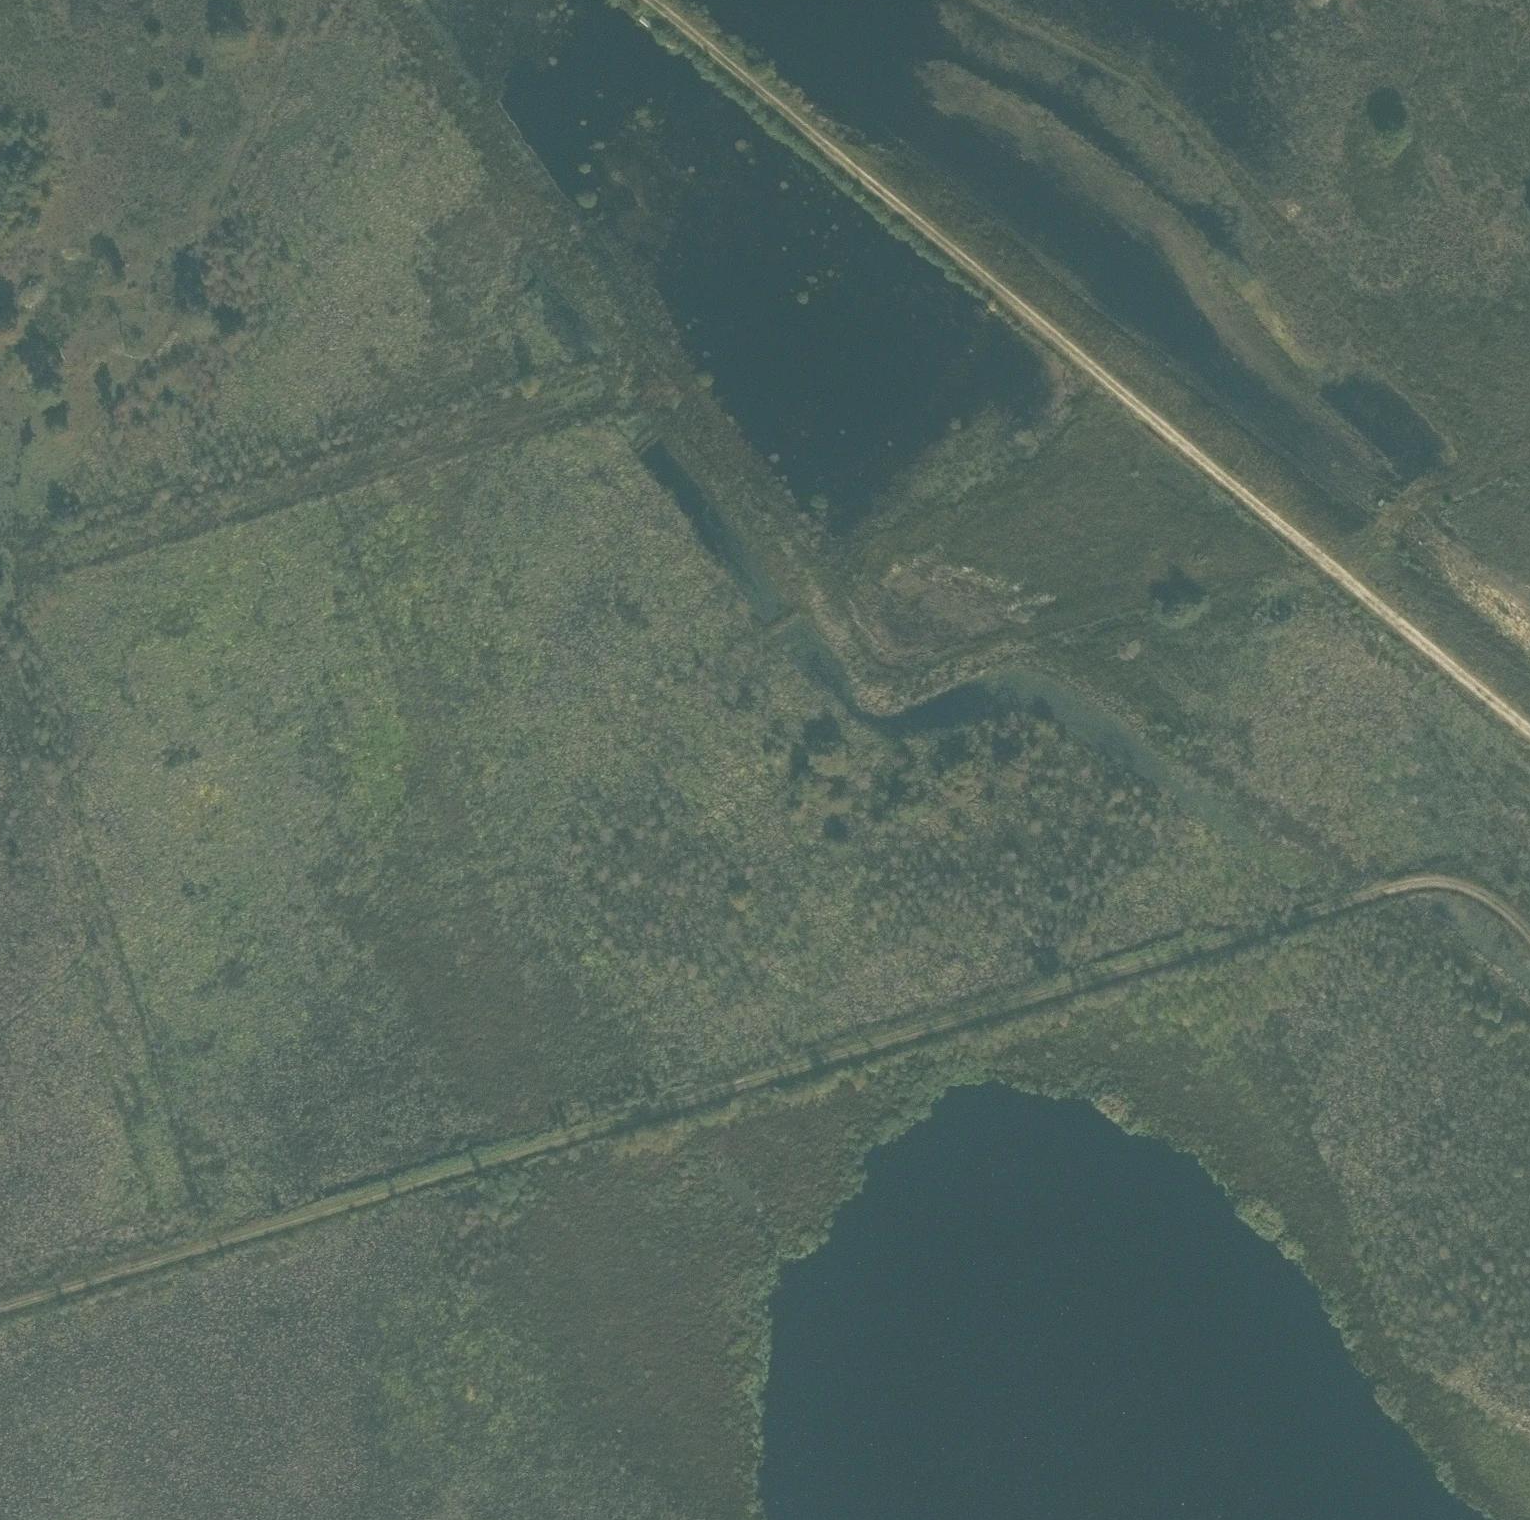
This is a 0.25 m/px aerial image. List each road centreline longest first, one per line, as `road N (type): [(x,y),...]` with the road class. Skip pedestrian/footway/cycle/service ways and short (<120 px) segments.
road 1 (track): [(0,1305),(1420,881),(1471,887),(1529,937)]
road 2 (track): [(646,0),(1529,731)]

